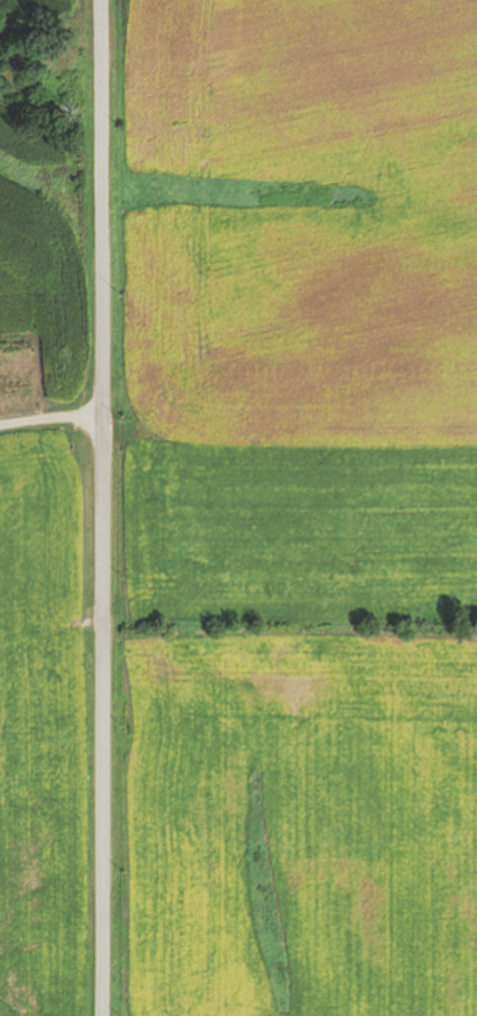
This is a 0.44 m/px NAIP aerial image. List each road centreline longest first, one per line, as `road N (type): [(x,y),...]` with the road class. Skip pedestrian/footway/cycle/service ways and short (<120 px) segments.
road 1 (residential): [(103,1015),(103,0)]

